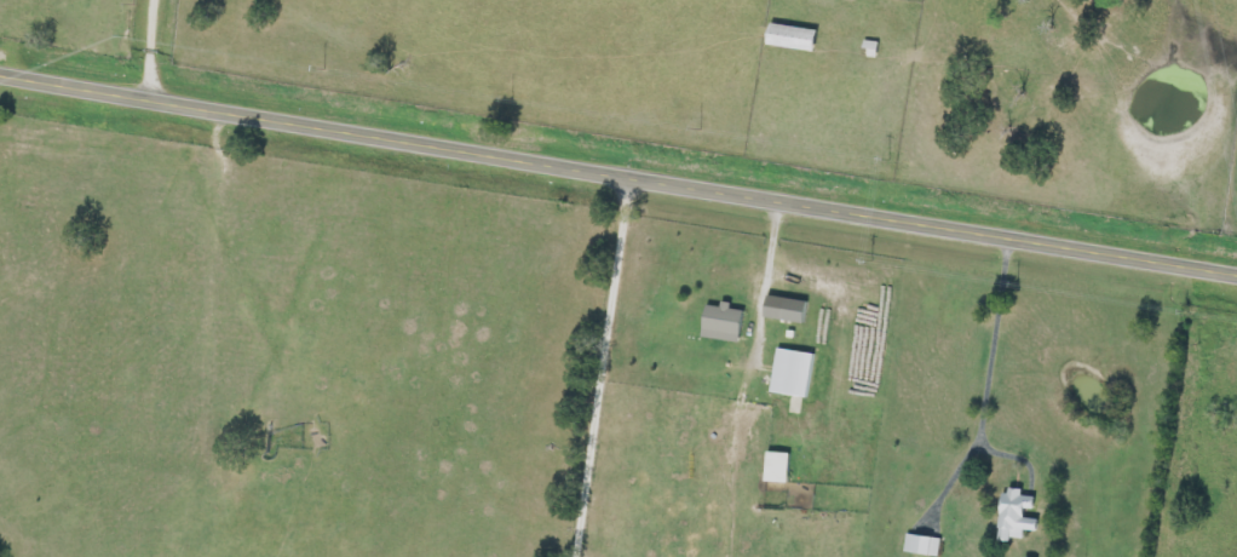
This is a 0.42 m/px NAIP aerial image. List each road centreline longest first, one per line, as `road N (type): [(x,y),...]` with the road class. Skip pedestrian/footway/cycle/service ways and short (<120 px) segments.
road 1 (tertiary): [(0,73),(1236,276)]
road 2 (residential): [(585,556),(629,179)]

